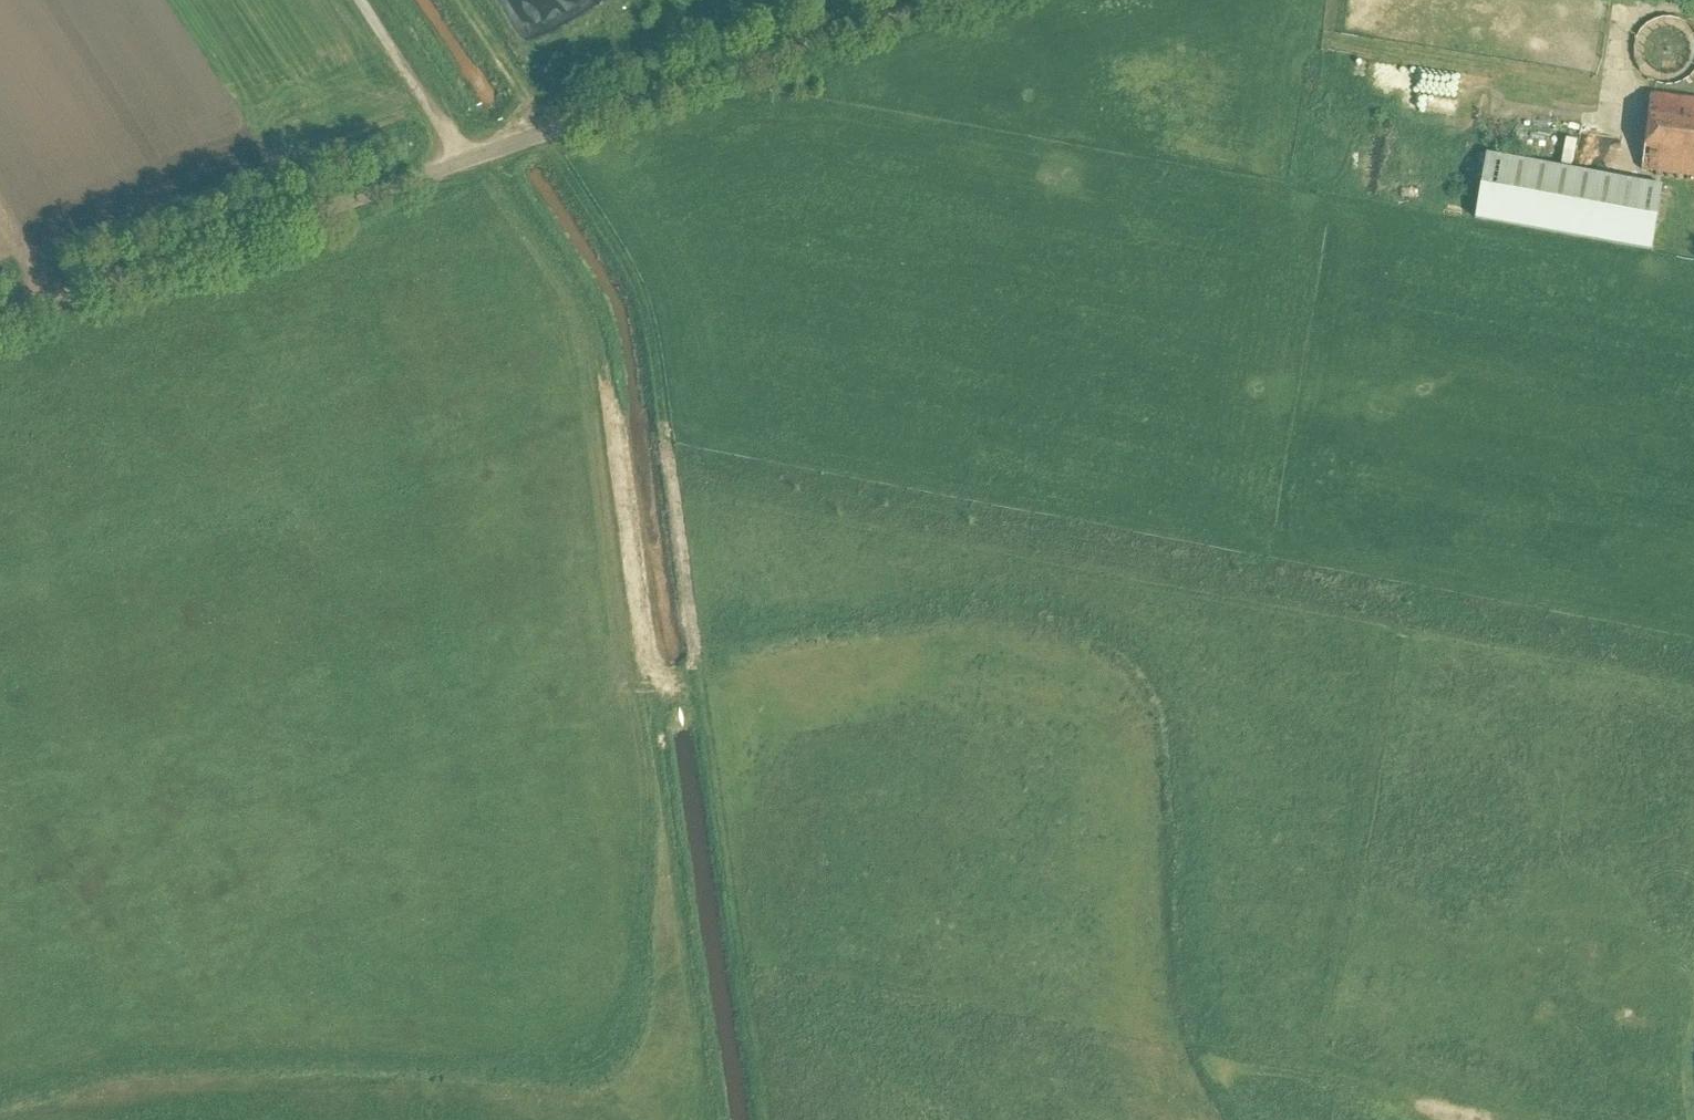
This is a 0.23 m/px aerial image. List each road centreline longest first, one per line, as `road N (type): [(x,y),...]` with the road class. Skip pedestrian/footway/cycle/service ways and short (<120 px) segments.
road 1 (unclassified): [(0,322),(939,0)]

